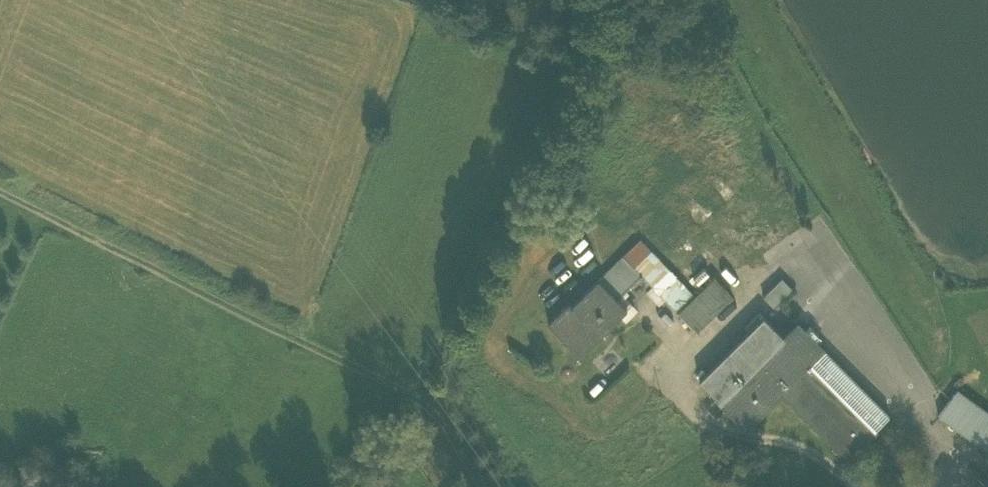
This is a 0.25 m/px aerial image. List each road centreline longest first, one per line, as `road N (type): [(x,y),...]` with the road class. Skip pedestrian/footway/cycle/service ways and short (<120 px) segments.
road 1 (track): [(490,486),(431,400),(0,187)]
road 2 (track): [(686,0),(821,233)]

